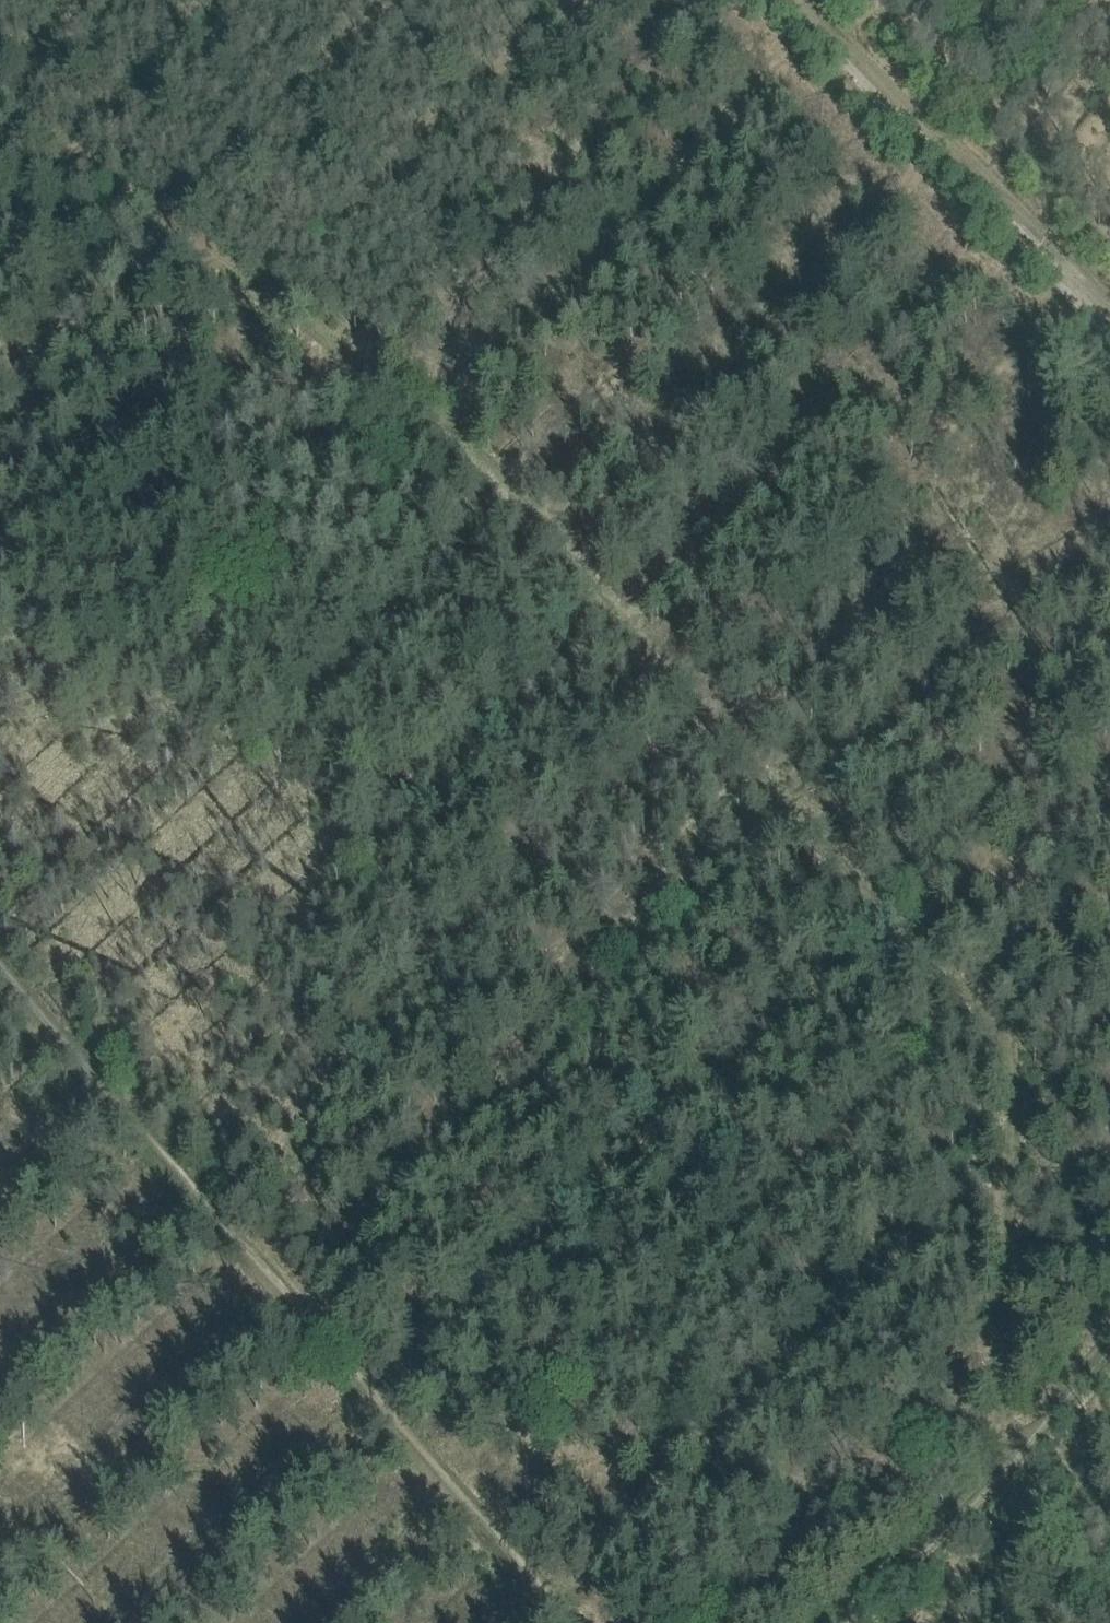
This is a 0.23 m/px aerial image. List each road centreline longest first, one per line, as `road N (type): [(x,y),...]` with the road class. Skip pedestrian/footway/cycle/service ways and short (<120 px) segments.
road 1 (track): [(0,1024),(528,1622)]
road 2 (track): [(1109,330),(787,0)]
road 3 (track): [(1109,1360),(846,1622)]

